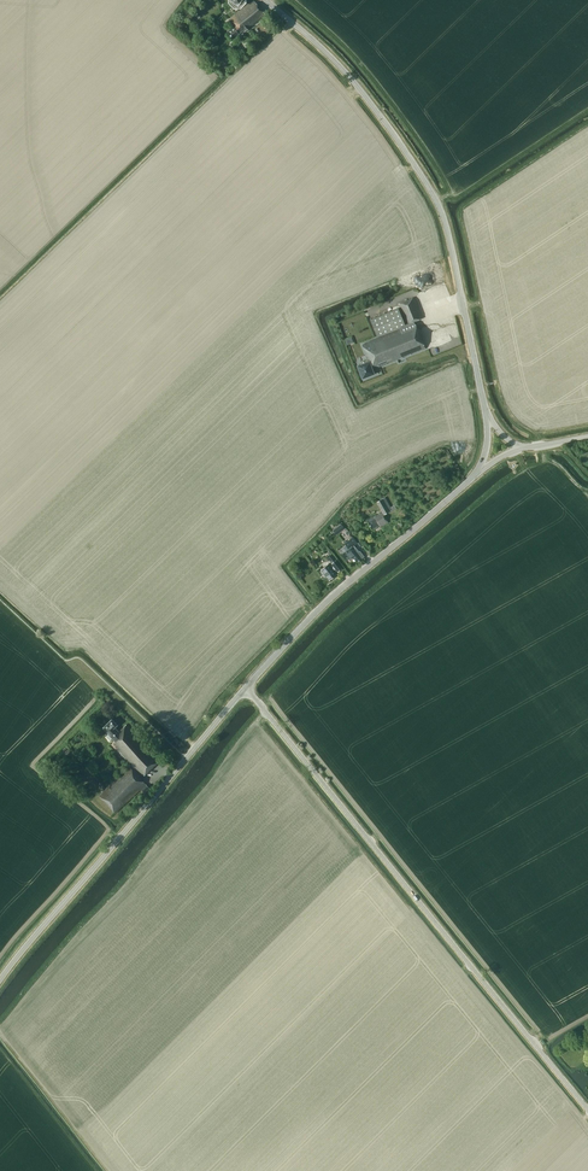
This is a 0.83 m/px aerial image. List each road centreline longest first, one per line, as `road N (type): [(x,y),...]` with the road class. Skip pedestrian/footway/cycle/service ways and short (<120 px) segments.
road 1 (tertiary): [(587,1110),(245,689)]
road 2 (tertiary): [(486,412),(436,200),(353,82),(266,0)]
road 3 (tertiary): [(0,980),(245,689)]
road 4 (tertiary): [(245,689),(317,609),(466,484)]

